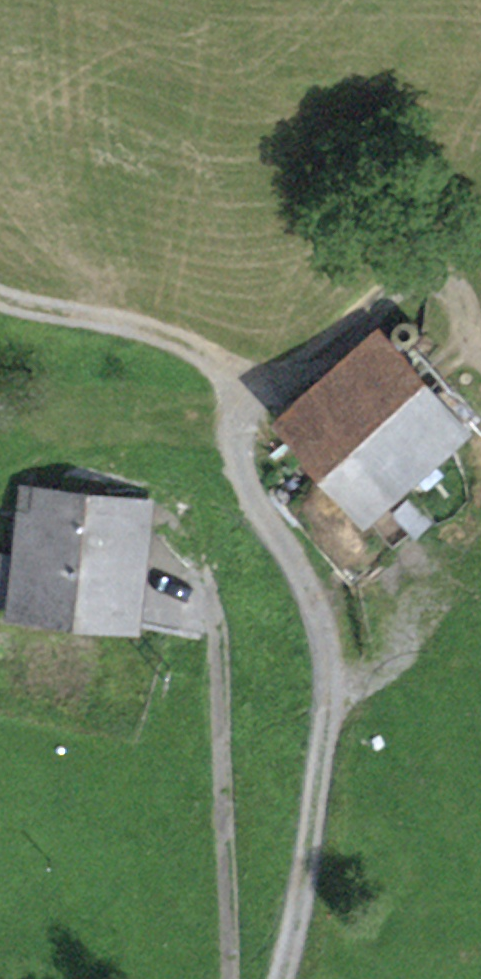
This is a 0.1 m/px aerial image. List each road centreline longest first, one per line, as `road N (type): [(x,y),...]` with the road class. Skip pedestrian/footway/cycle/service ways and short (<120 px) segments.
road 1 (track): [(225,373),(238,476),(291,551),(319,624),(328,686),(312,852),(279,978)]
road 2 (track): [(207,588),(231,978)]
road 3 (track): [(225,373),(270,382),(295,371),(404,285),(431,280),(452,289),(480,334)]
road 4 (track): [(0,304),(106,324),(192,353),(225,373)]

